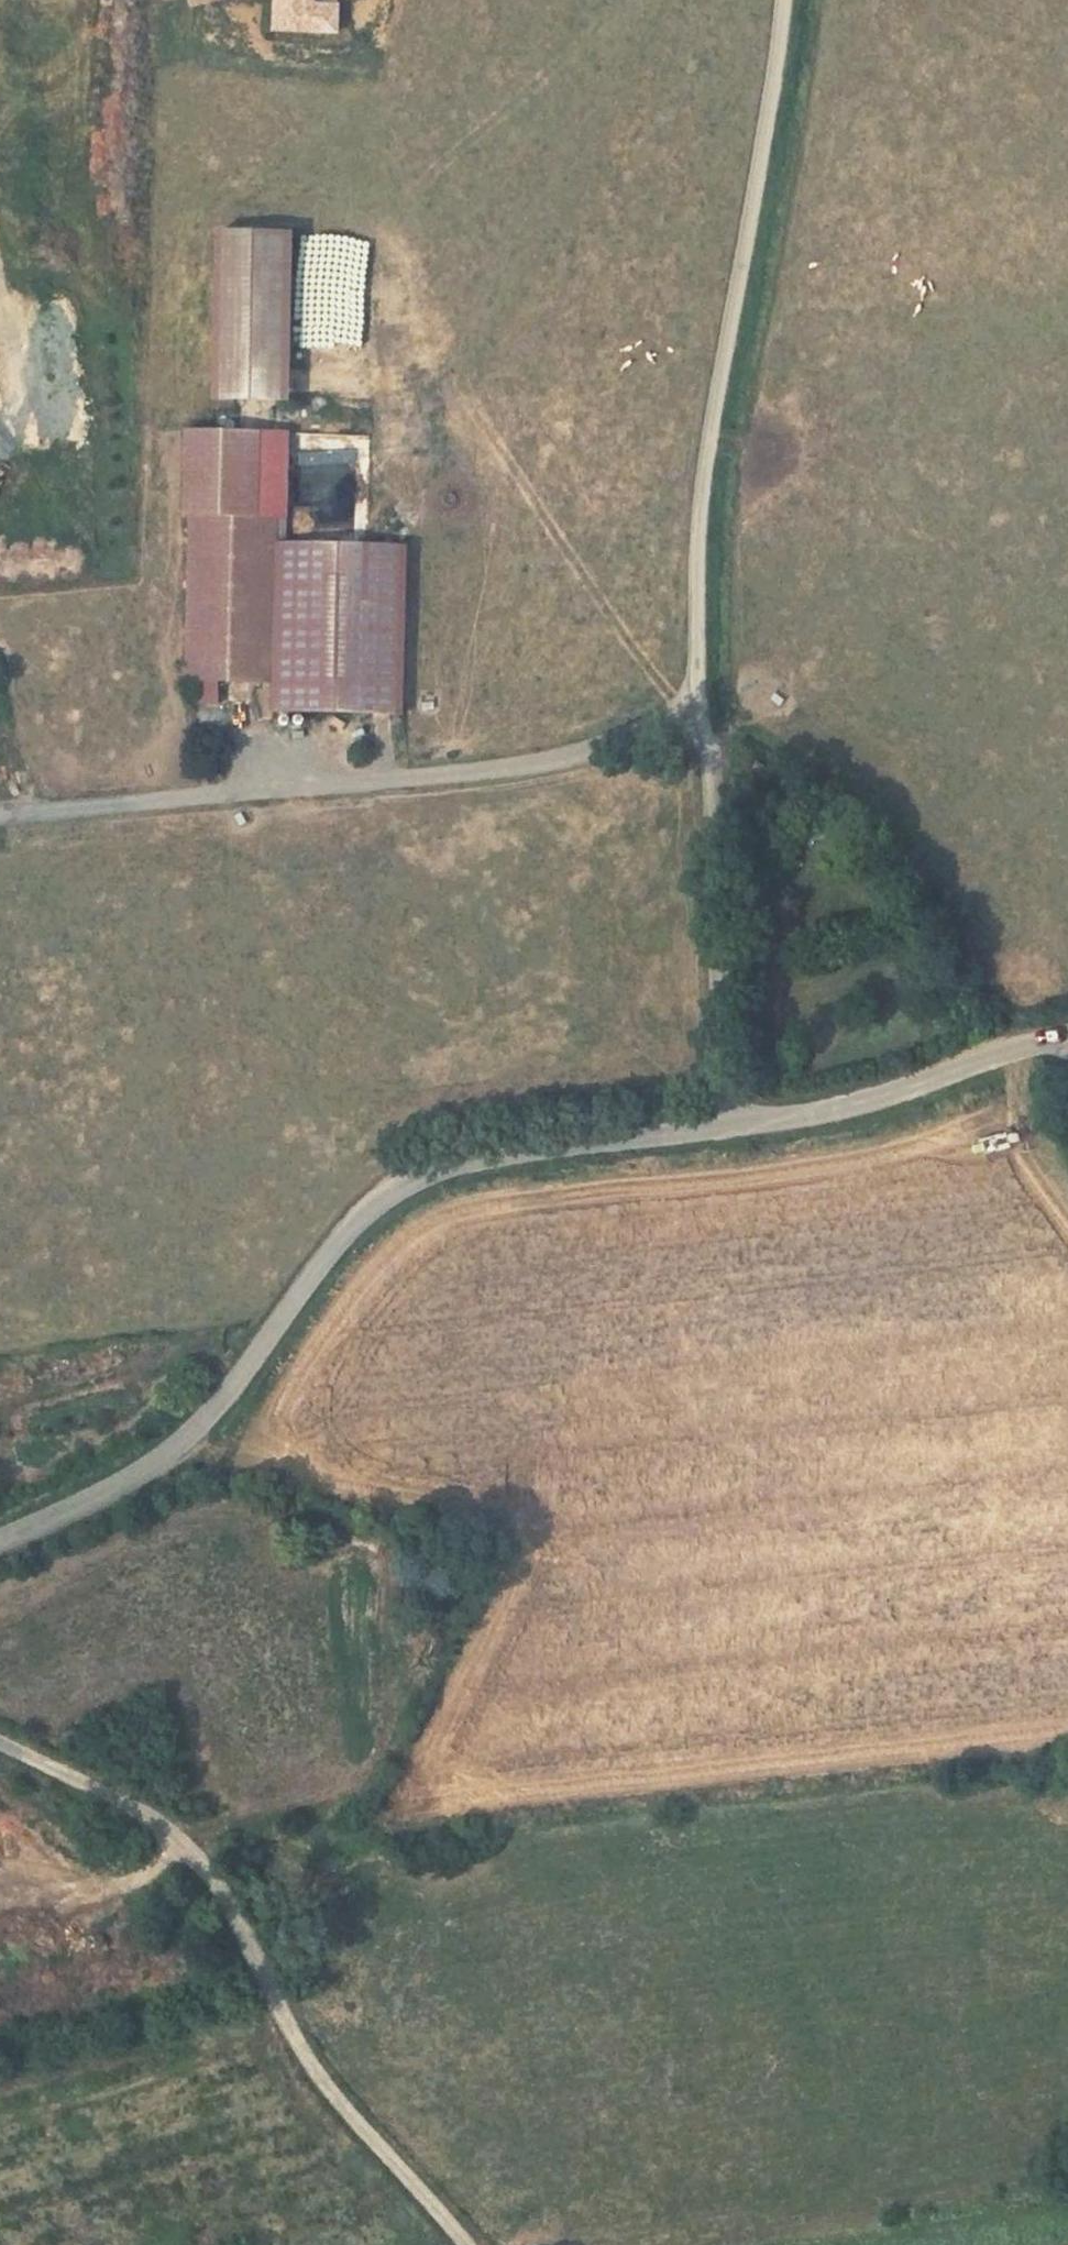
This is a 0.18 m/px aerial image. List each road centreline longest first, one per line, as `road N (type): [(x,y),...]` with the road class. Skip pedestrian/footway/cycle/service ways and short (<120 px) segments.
road 1 (unclassified): [(783,0),(702,483),(696,585),(724,1129)]
road 2 (unclassified): [(0,1540),(100,1493),(170,1448),(224,1395),(359,1219),(404,1182),(452,1162),(724,1129)]
road 3 (unclassified): [(462,2244),(341,2107),(204,1868),(156,1824),(94,1785),(0,1742)]
road 4 (unclassified): [(724,1129),(846,1104),(1036,1041),(1067,1039)]

